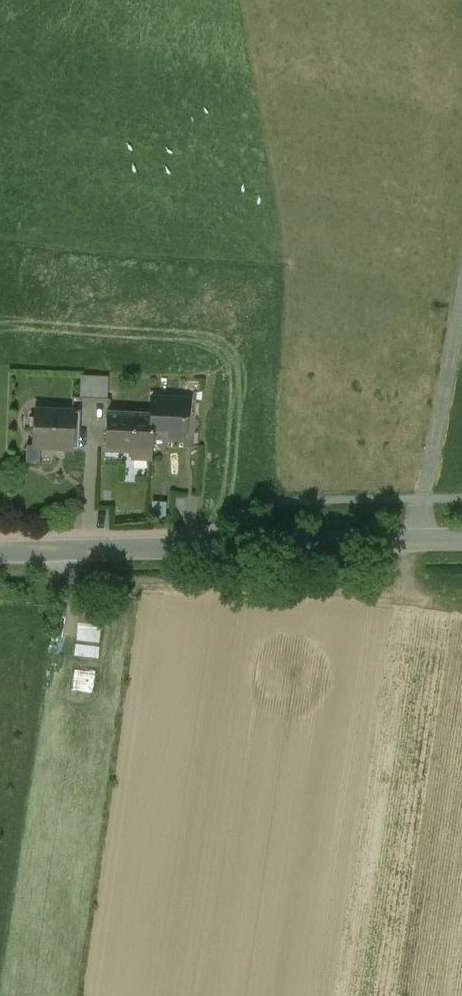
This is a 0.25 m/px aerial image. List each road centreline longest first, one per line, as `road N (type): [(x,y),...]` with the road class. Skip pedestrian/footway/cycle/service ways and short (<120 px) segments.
road 1 (unclassified): [(0,552),(461,542)]

